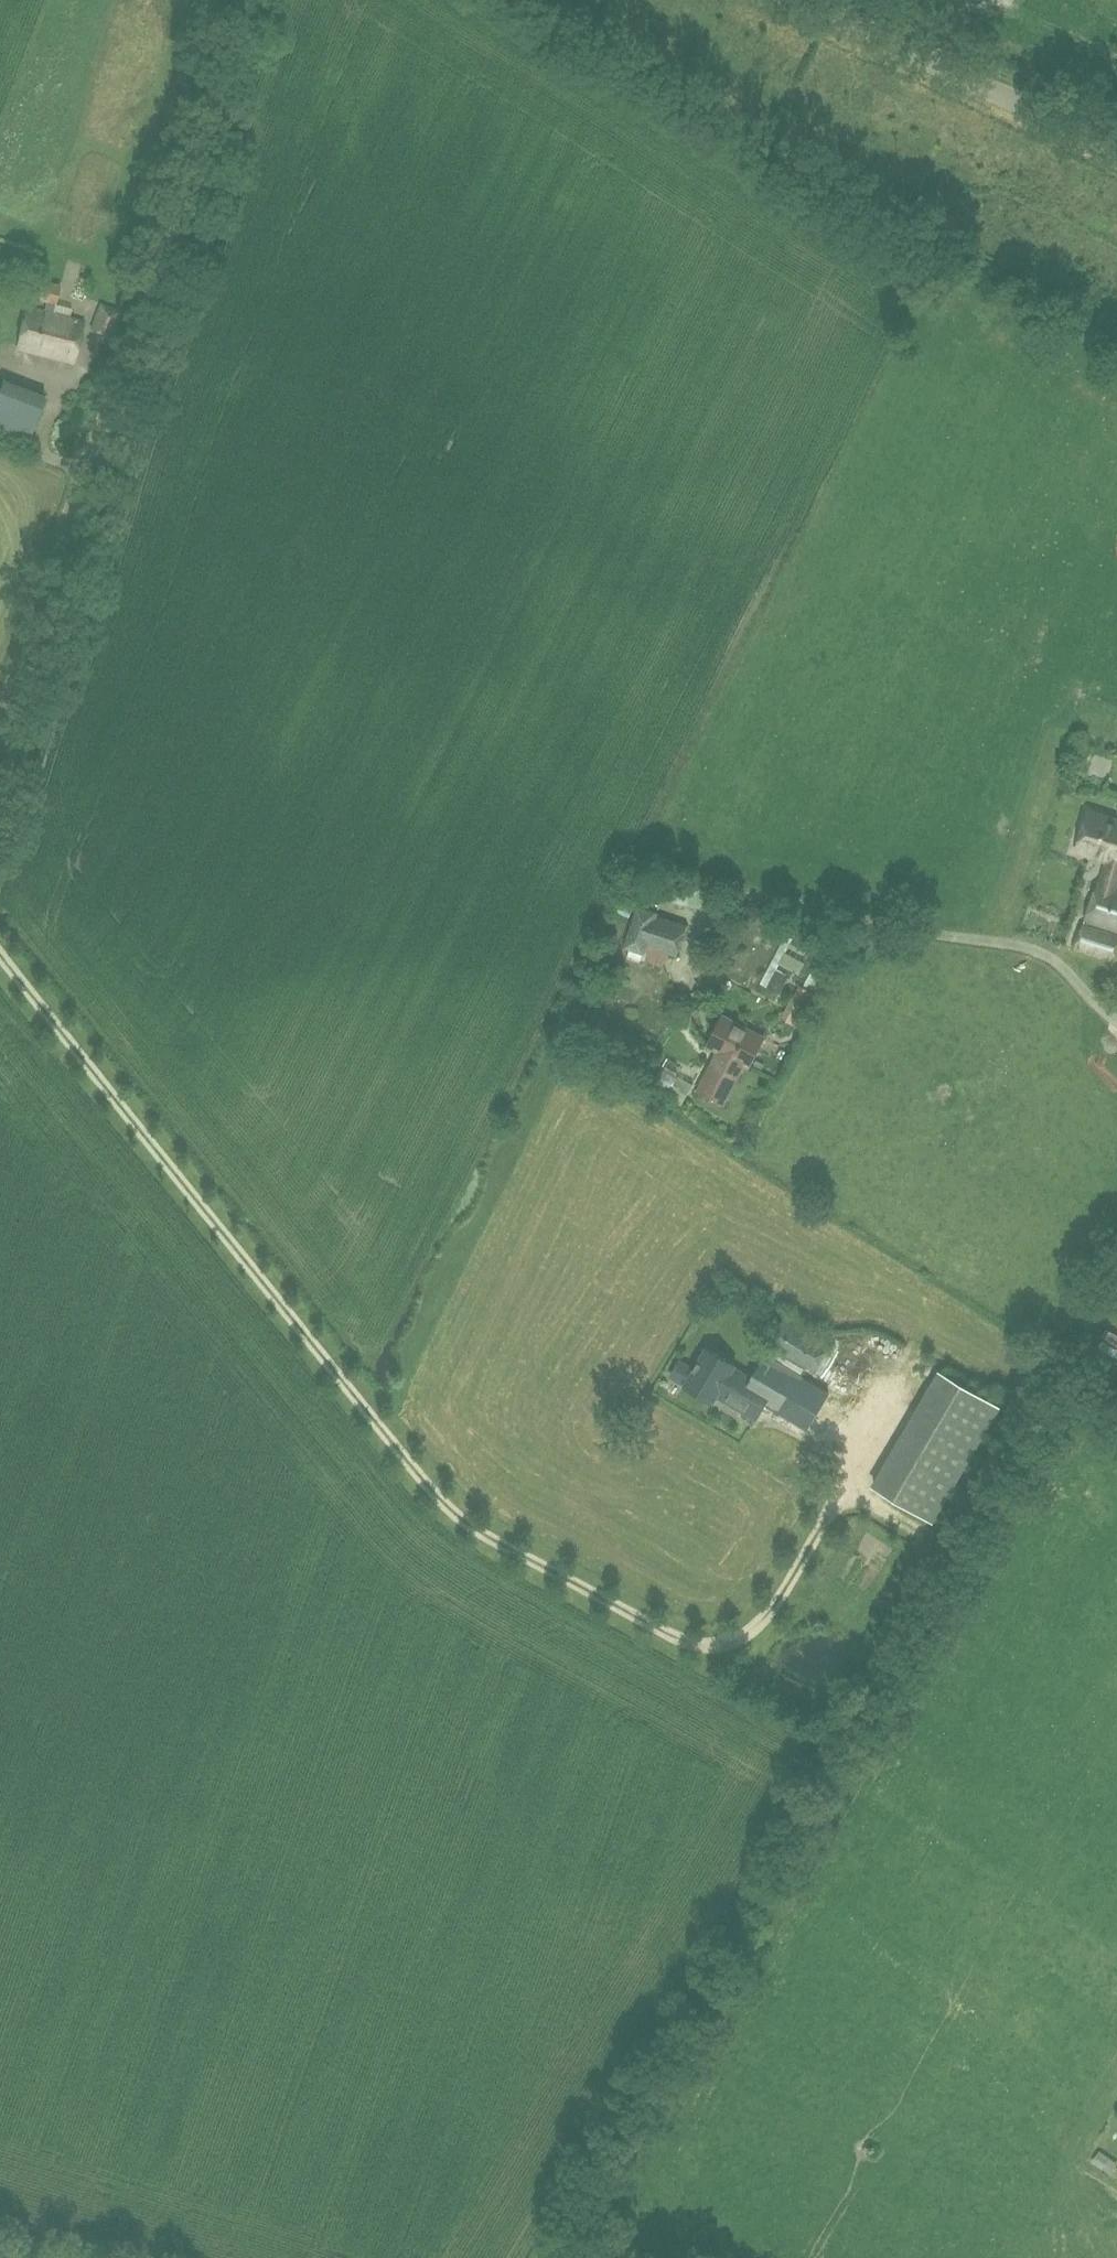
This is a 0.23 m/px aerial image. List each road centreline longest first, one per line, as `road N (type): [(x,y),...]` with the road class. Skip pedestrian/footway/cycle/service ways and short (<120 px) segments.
road 1 (unclassified): [(0,750),(268,0)]
road 2 (track): [(1116,1278),(828,1760)]
road 3 (track): [(1116,1023),(1033,949),(900,930),(761,896),(725,912),(701,941),(688,972),(686,1017)]
road 4 (unclassified): [(1116,160),(844,27)]

